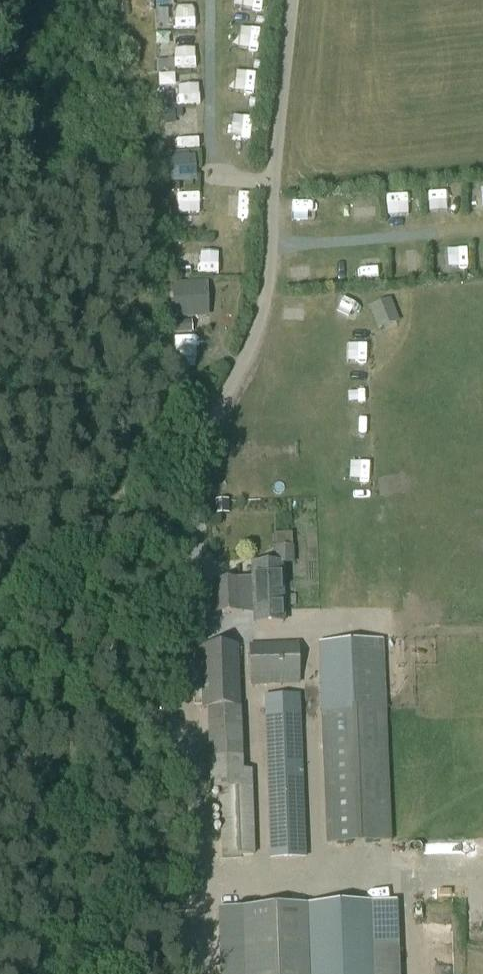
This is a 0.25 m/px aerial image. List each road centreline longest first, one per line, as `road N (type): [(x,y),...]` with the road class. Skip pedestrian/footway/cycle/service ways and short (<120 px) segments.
road 1 (unclassified): [(290,0),(248,354),(183,457)]
road 2 (track): [(69,547),(59,595),(69,665),(73,973)]
road 3 (track): [(69,547),(190,448)]

